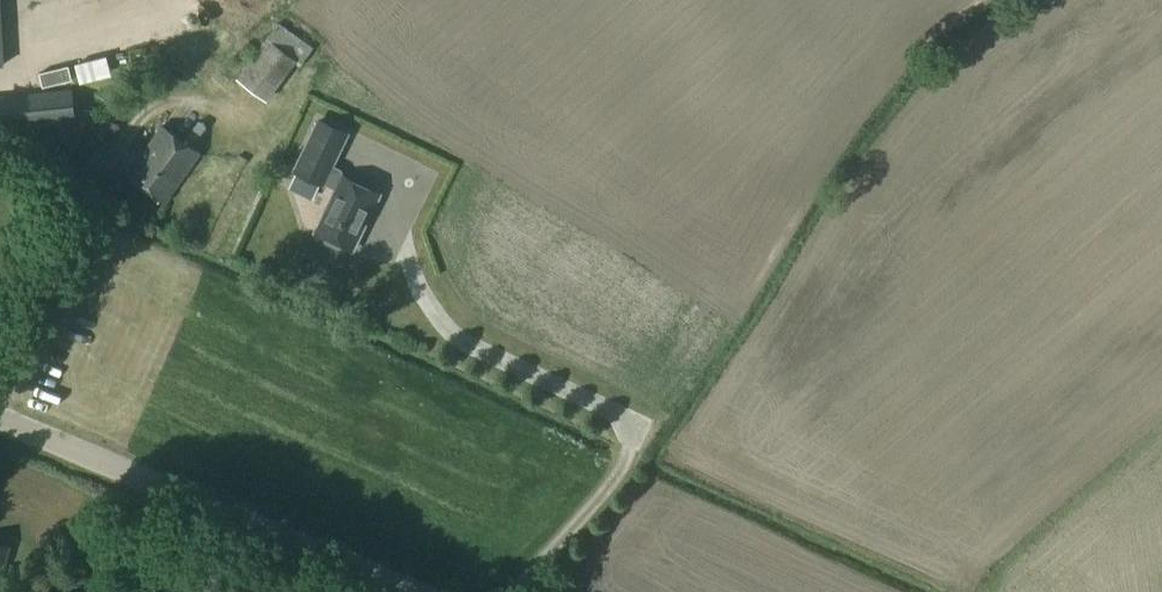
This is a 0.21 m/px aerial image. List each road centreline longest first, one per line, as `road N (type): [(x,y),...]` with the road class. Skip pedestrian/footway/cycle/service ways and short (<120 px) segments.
road 1 (unclassified): [(415,591),(0,424)]

